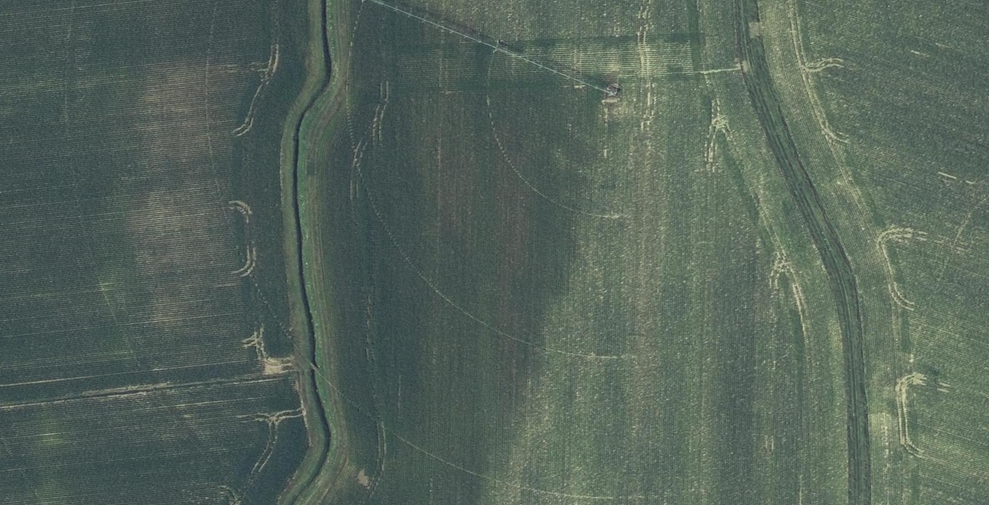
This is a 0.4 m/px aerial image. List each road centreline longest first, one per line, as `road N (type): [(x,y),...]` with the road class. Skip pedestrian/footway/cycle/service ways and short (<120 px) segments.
road 1 (track): [(860,504),(852,319),(841,266),(765,96),(746,0)]

